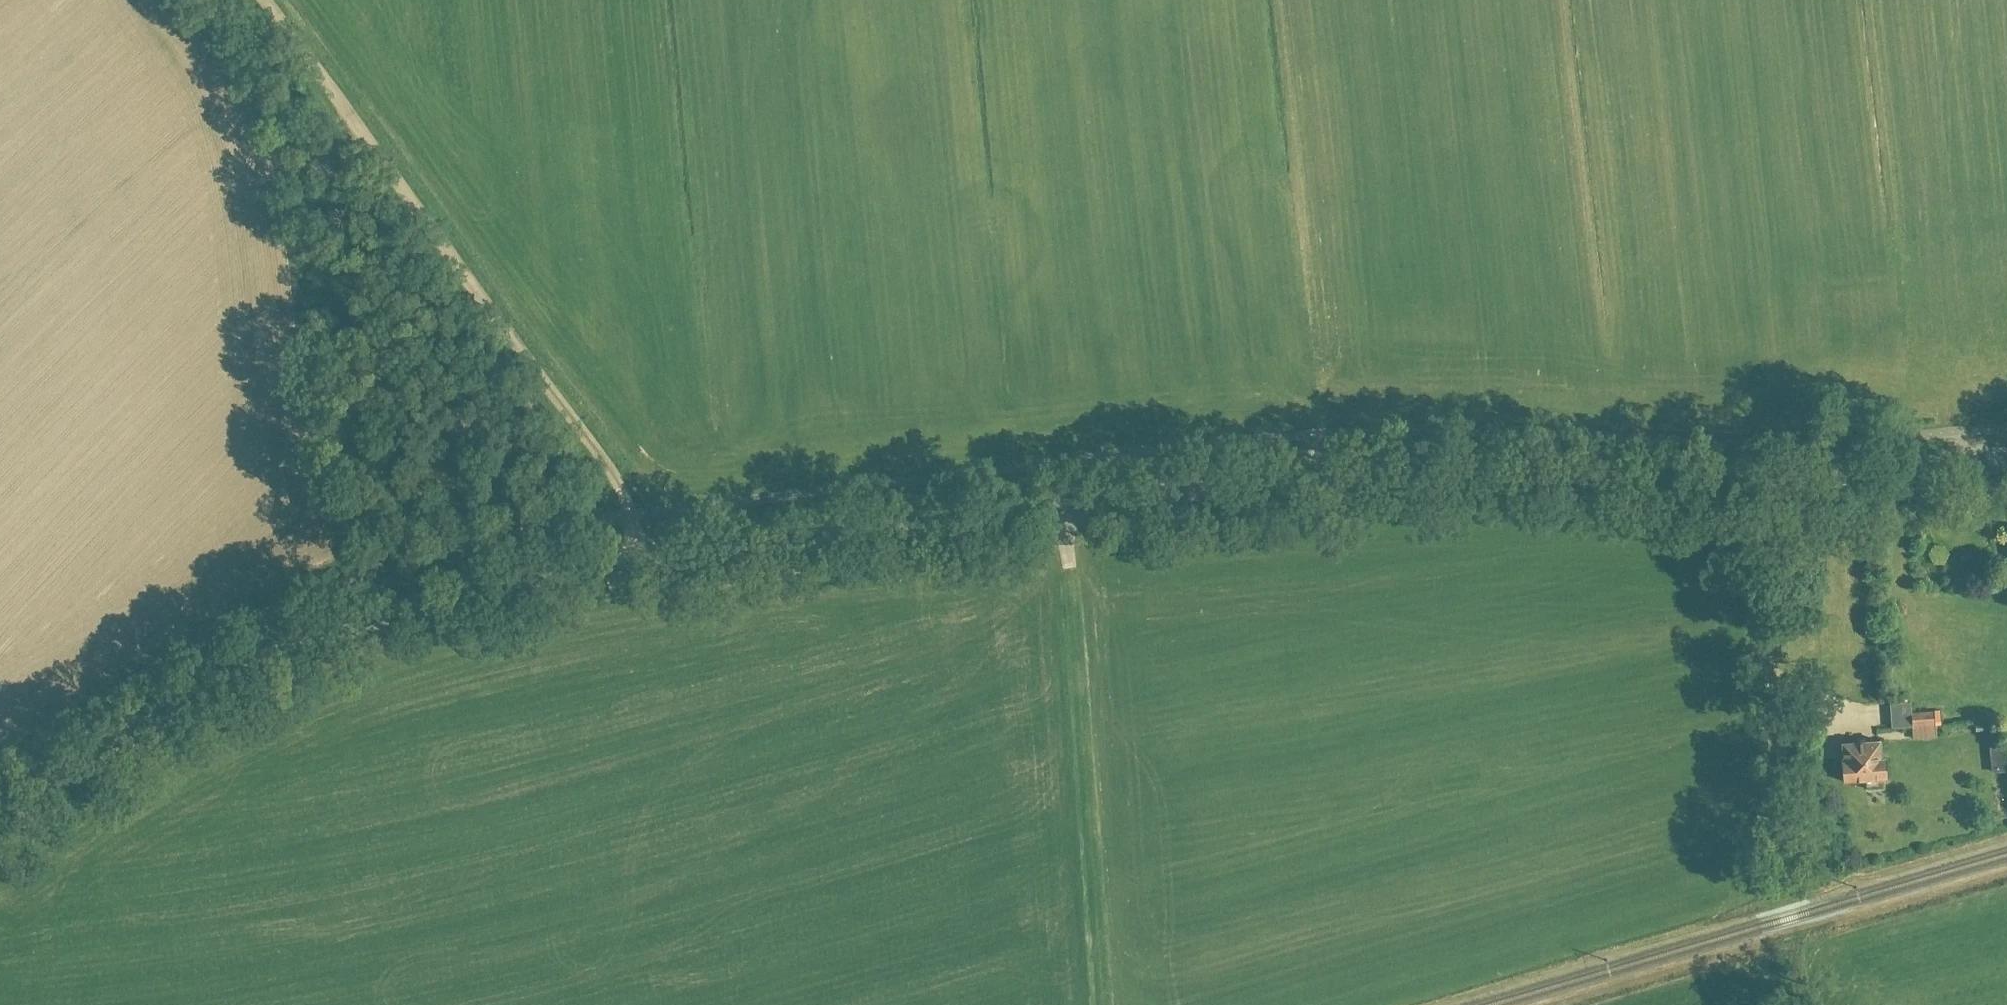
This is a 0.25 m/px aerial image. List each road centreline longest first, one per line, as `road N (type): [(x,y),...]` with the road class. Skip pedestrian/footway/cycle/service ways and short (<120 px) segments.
road 1 (tertiary): [(2006,459),(1724,483),(1300,481),(558,571),(430,601),(273,659),(0,819)]
road 2 (track): [(643,558),(614,480),(261,0)]
road 3 (track): [(1061,507),(1104,1004)]
road 4 (track): [(1781,886),(1766,677)]
road 5 (track): [(1766,677),(1754,482)]

